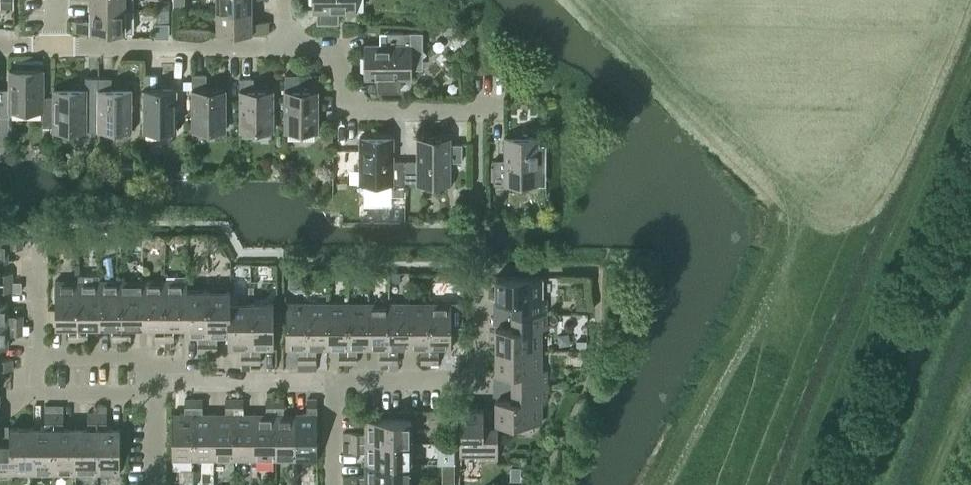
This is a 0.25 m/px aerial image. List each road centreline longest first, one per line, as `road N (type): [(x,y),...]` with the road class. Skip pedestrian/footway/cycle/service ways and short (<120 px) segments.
road 1 (residential): [(332,381),(480,388),(479,264)]
road 2 (residential): [(484,112),(344,114),(328,44),(288,43)]
road 3 (residential): [(59,49),(277,50),(288,43)]
road 4 (residential): [(157,379),(332,381)]
road 5 (residential): [(157,379),(133,392),(36,393),(38,355)]
road 6 (residential): [(38,355),(135,355),(158,368),(157,379)]

